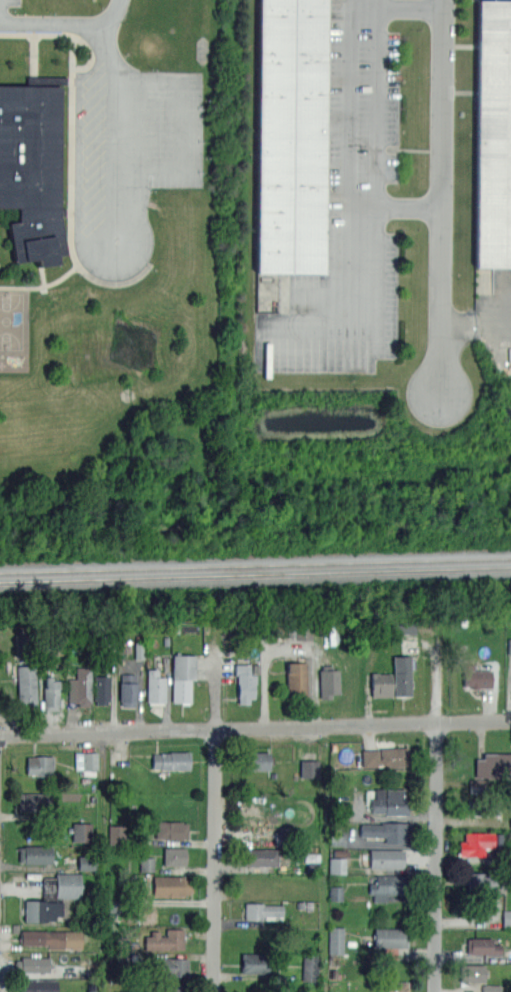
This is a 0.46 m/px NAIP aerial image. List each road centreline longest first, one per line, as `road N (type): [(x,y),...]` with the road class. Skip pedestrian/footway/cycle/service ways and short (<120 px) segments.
road 1 (residential): [(510,719),(0,734)]
road 2 (residential): [(443,0),(441,397)]
road 3 (residential): [(216,653),(213,991)]
road 4 (residential): [(436,721),(434,991)]

